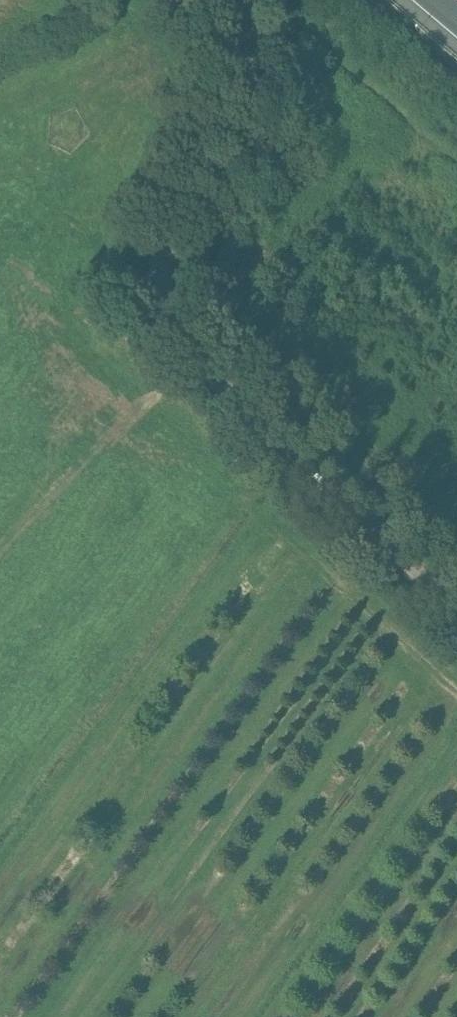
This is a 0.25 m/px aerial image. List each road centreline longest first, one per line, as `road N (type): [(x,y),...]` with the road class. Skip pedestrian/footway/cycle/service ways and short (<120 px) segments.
road 1 (unclassified): [(456,613),(185,346),(161,313),(152,270),(159,223),(240,37),(234,0)]

